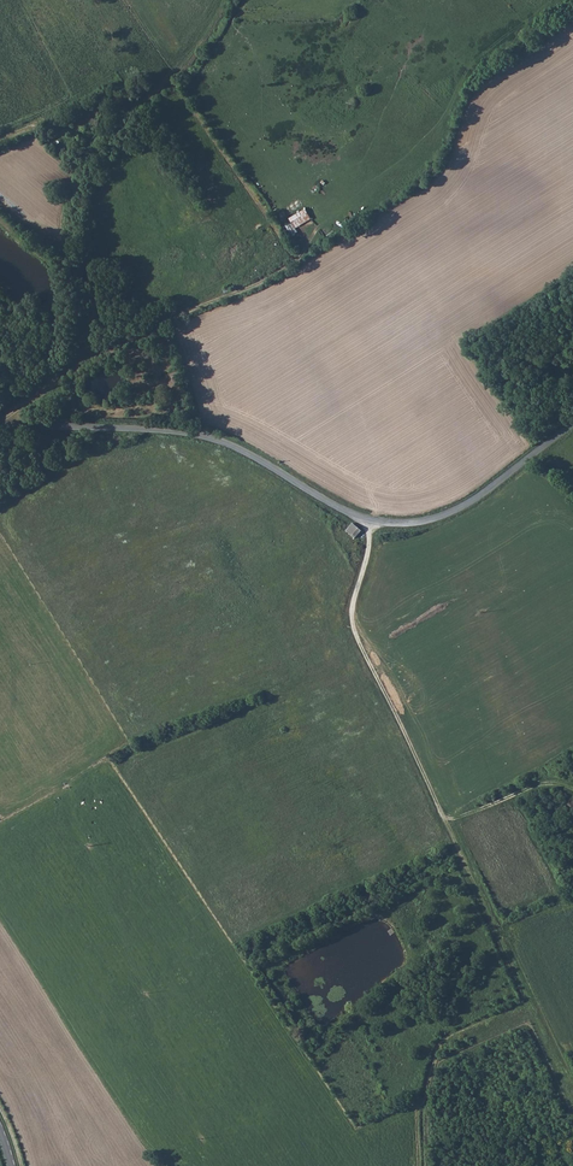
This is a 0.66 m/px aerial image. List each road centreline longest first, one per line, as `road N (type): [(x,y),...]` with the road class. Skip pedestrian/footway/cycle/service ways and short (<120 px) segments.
road 1 (unclassified): [(572,425),(476,500),(397,525),(344,511),(210,438),(0,426)]
road 2 (track): [(368,520),(353,628),(530,1001)]
road 3 (track): [(295,263),(89,358),(0,426)]
road 4 (track): [(121,77),(0,140)]
road 5 (track): [(443,818),(547,783),(572,789)]

